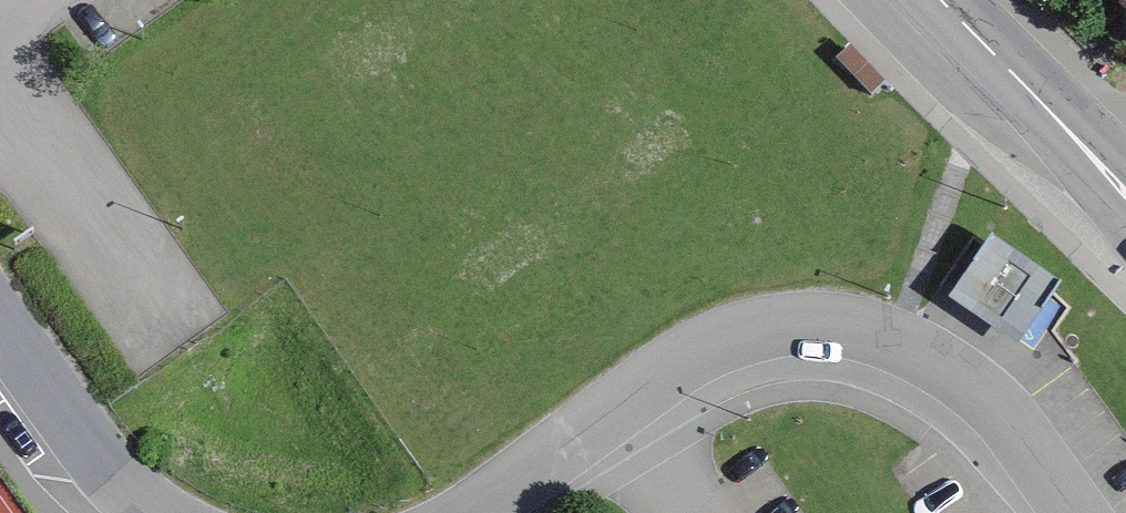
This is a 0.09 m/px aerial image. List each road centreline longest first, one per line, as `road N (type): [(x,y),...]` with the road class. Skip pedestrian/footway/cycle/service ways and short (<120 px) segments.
road 1 (residential): [(1078,512),(972,381),(895,338),(810,323),(742,331),(696,349),(466,512)]
road 2 (secondary): [(941,0),(1125,198)]
road 3 (residential): [(155,512),(106,472),(0,330)]

